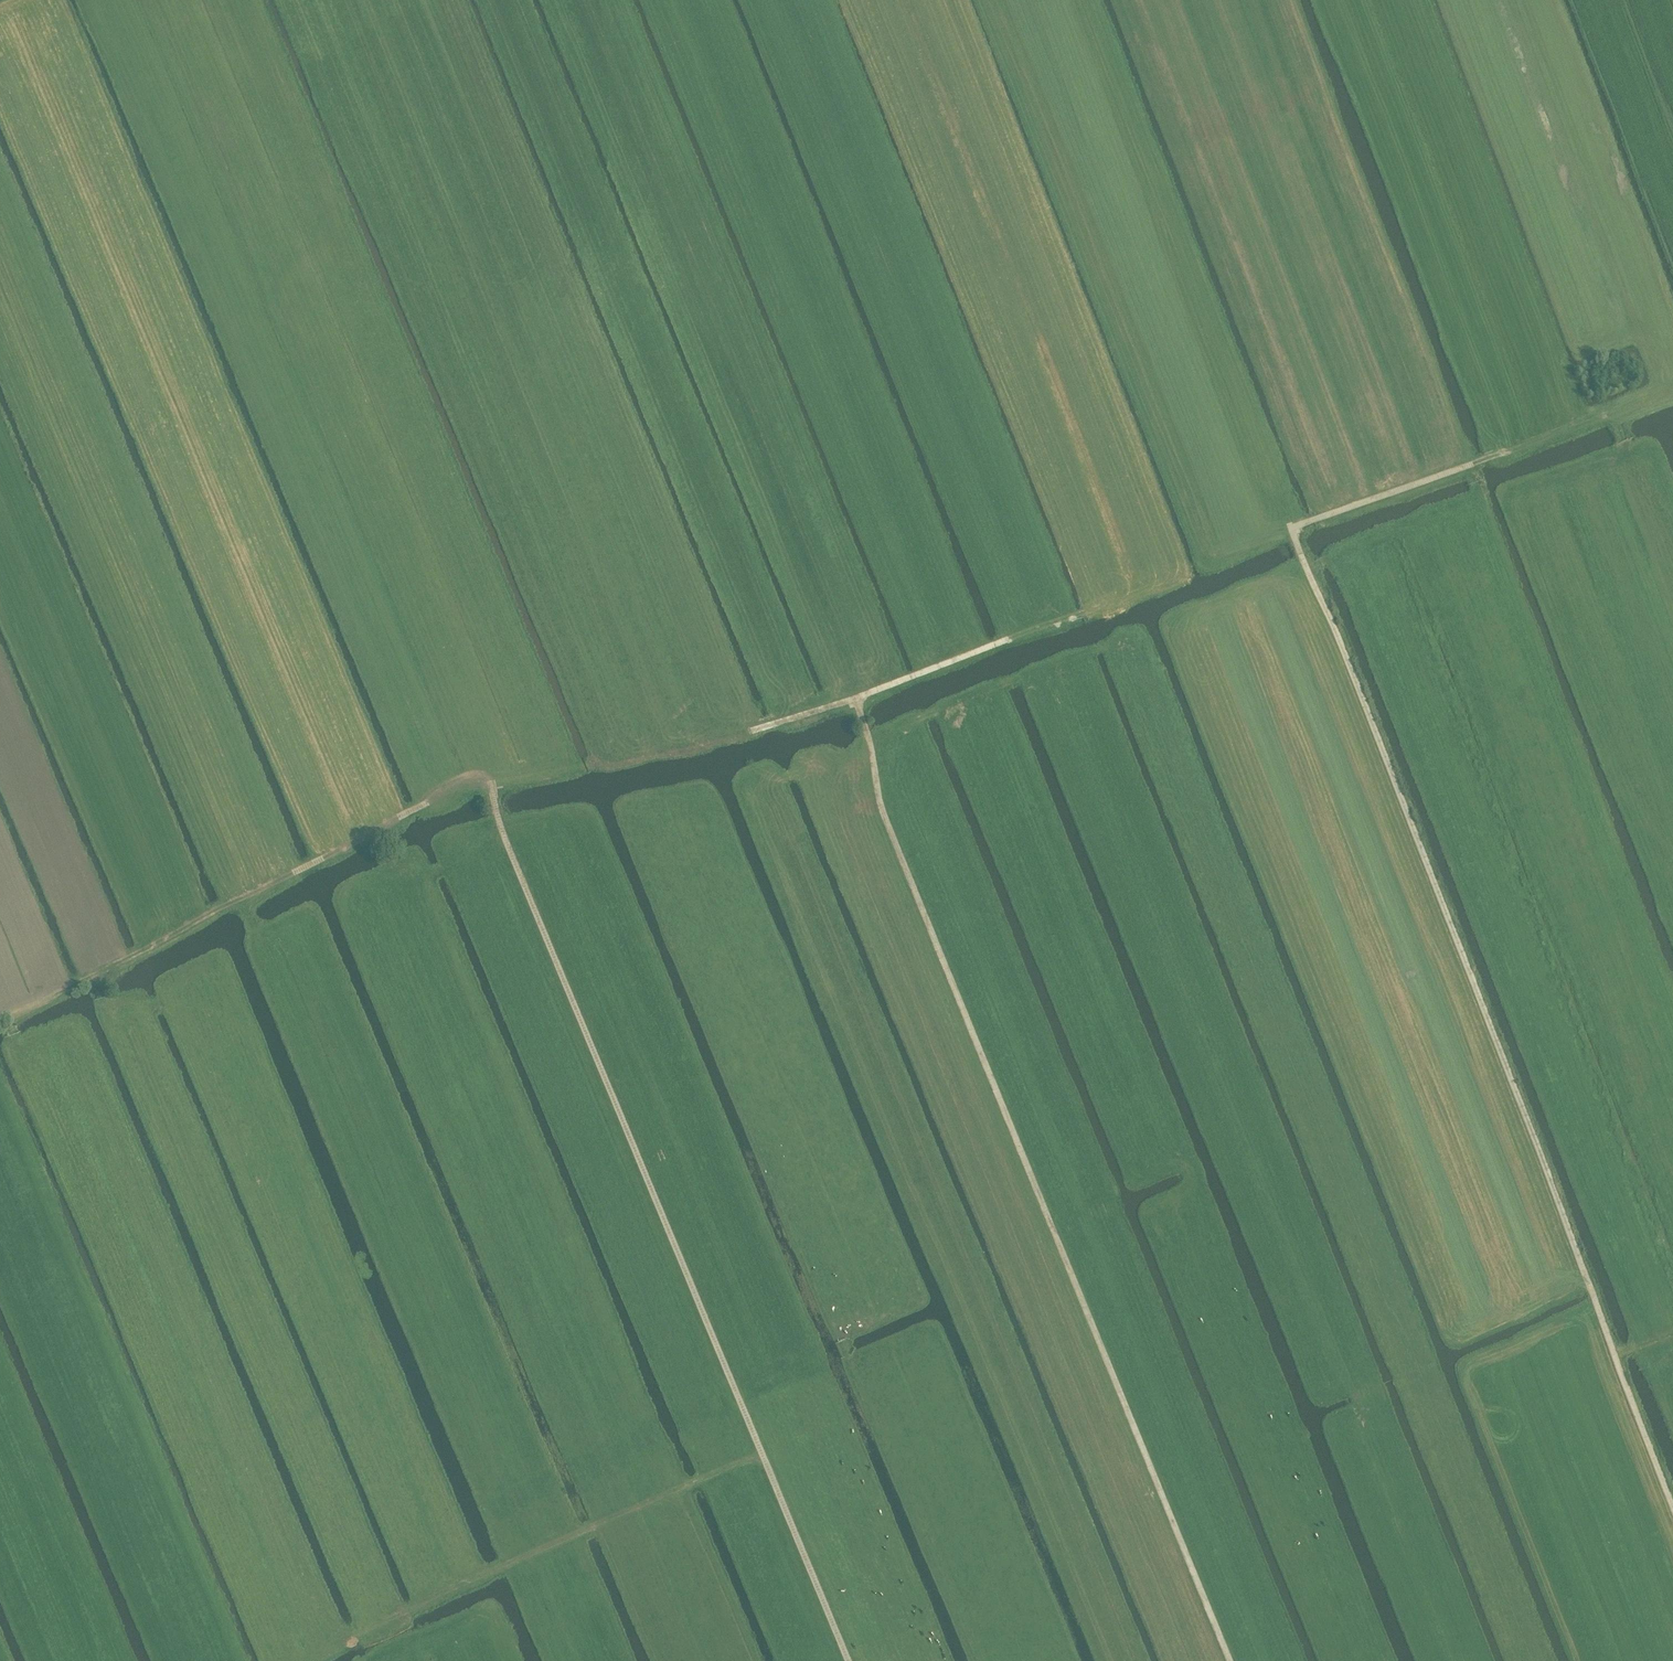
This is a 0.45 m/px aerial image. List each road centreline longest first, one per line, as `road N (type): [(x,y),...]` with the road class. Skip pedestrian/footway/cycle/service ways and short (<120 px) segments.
road 1 (track): [(1672,1506),(1292,528),(1470,464)]
road 2 (track): [(1231,1660),(885,817),(858,705),(861,696),(1006,640)]
road 3 (track): [(850,1660),(497,817),(491,781)]

